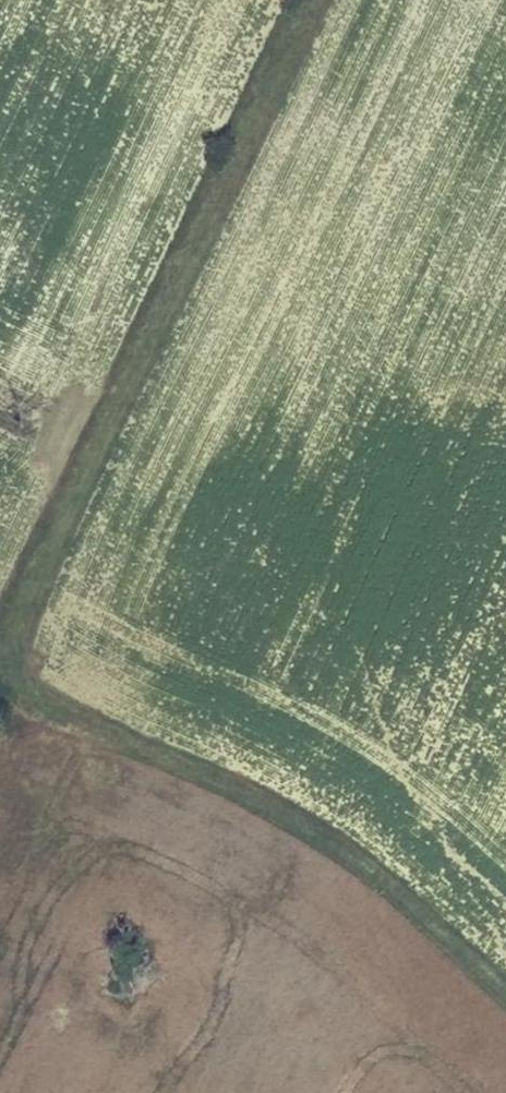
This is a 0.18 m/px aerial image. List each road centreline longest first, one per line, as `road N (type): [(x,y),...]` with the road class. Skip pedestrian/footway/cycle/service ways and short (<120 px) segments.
road 1 (track): [(309,0),(9,614),(9,653),(39,701),(313,829),(505,997)]

